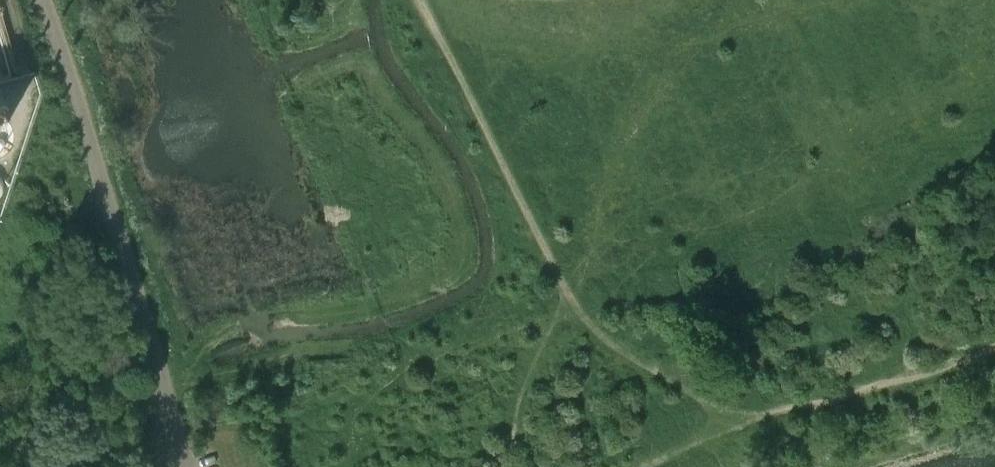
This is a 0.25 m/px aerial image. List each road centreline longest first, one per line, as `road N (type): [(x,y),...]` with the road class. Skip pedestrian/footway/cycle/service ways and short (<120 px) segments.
road 1 (unclassified): [(43,0),(184,466)]

